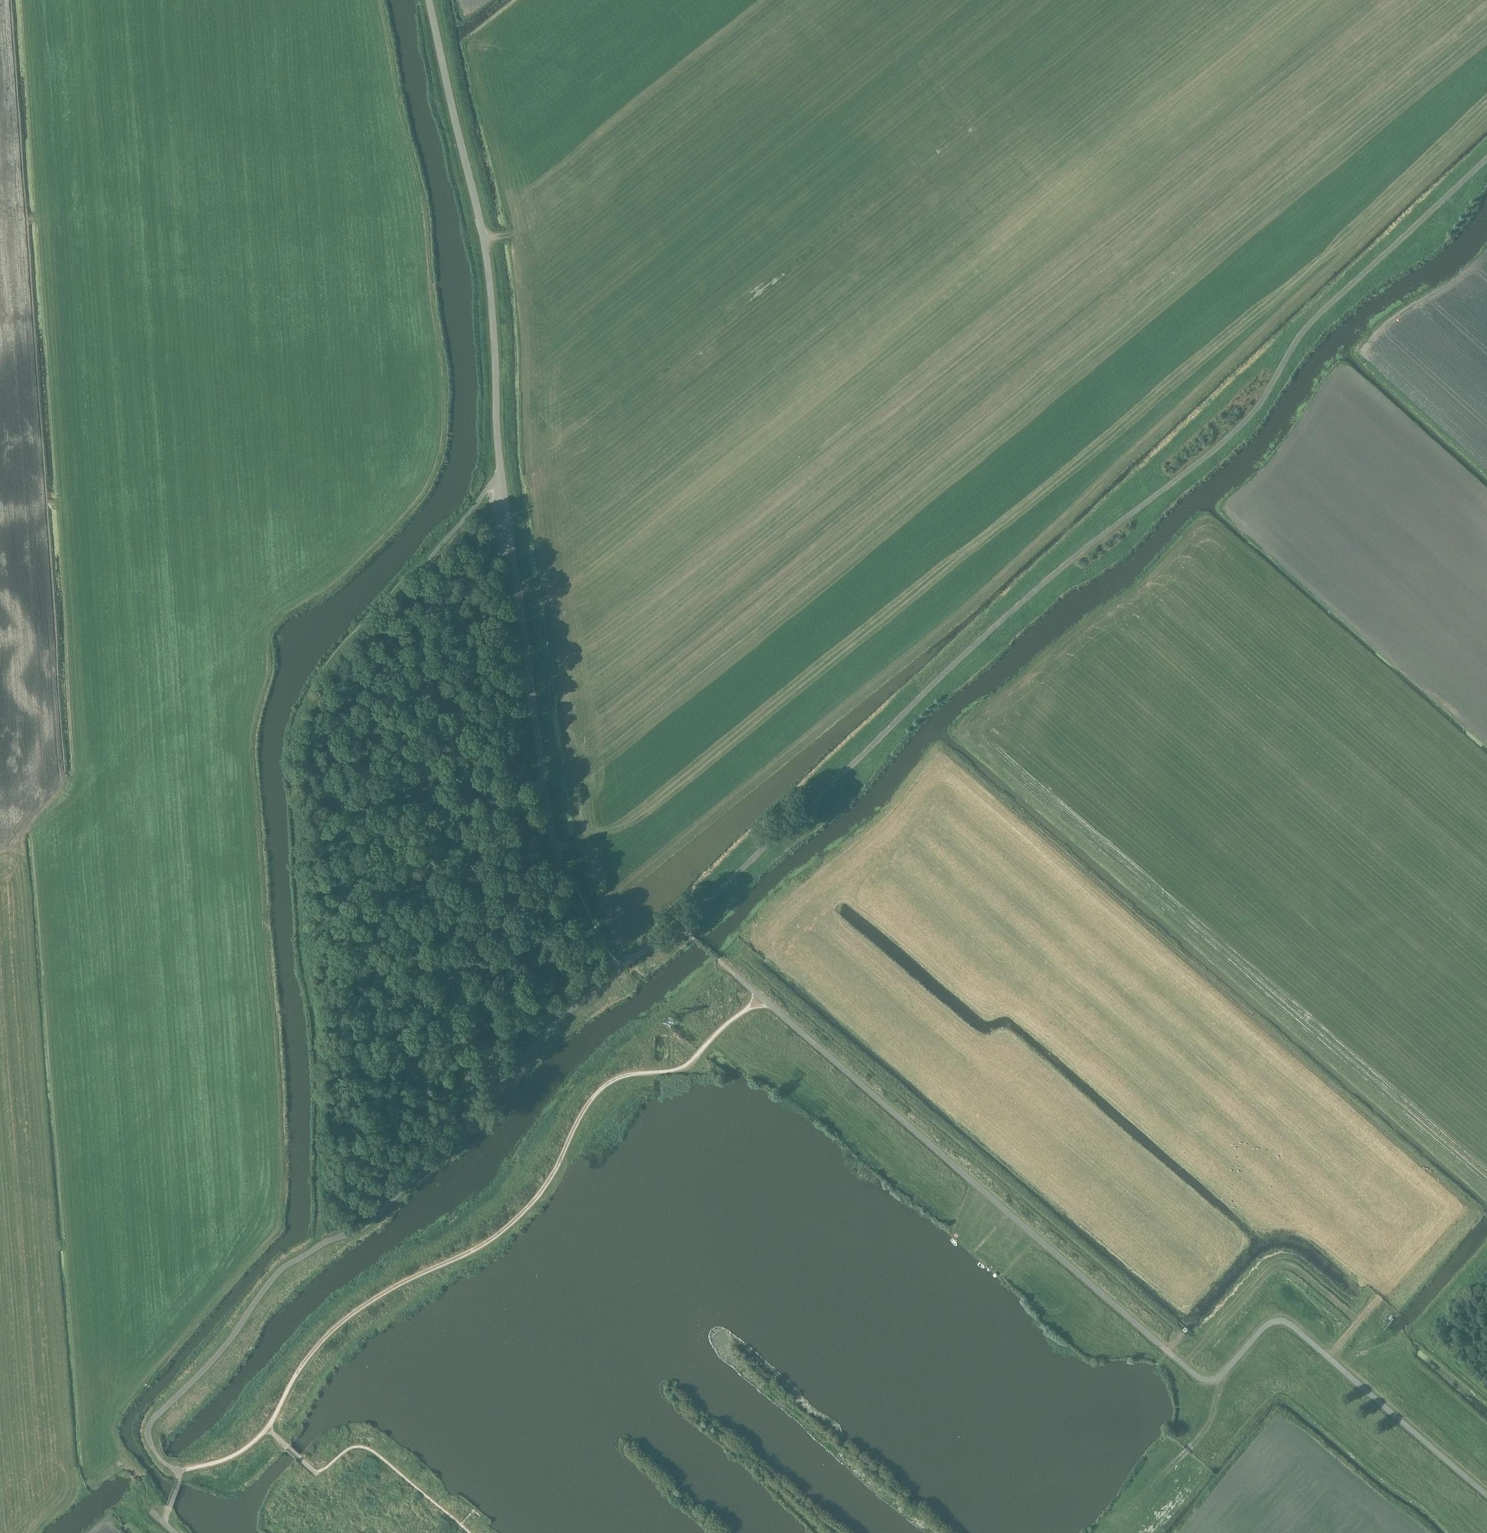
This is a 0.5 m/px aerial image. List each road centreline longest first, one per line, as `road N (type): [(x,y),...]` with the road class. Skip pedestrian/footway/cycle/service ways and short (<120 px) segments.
road 1 (unclassified): [(430,0),(489,268),(502,477),(551,831),(565,870)]

